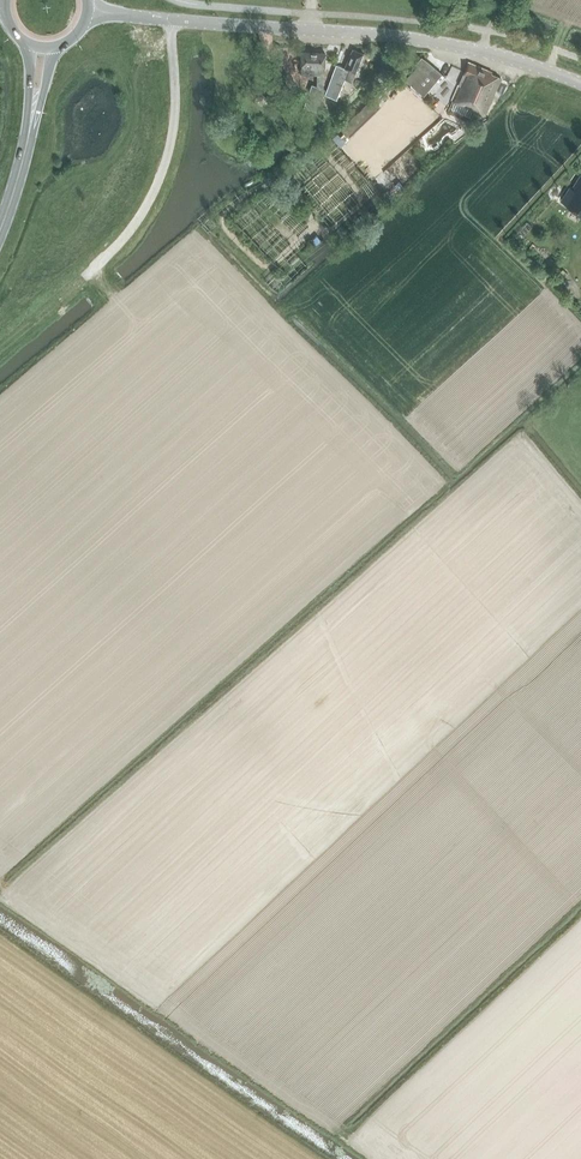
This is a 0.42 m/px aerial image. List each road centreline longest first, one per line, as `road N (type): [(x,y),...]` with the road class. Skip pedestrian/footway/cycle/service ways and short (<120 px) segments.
road 1 (secondary): [(580,84),(501,56),(406,37),(87,10)]

